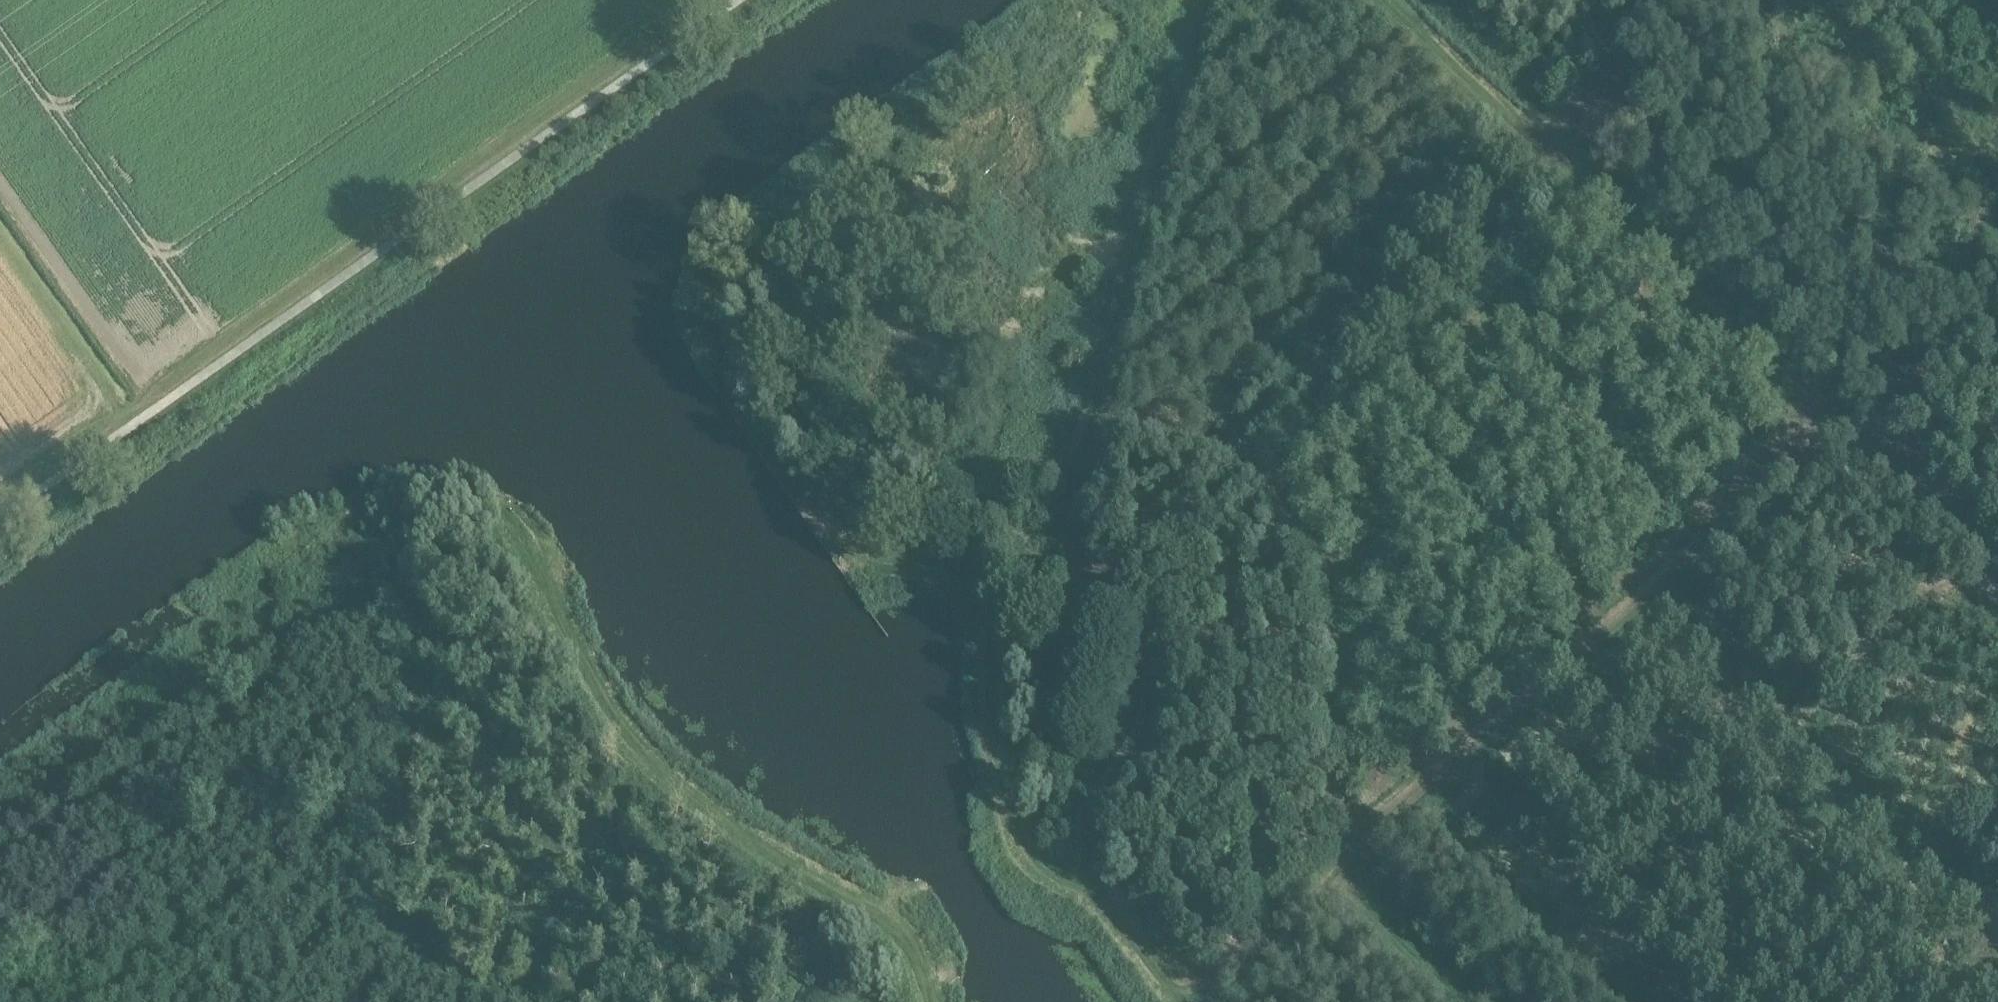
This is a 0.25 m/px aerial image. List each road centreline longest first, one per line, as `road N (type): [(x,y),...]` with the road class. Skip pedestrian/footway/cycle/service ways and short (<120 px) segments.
road 1 (track): [(1182,1001),(1117,913),(1038,842),(1107,788),(1143,745),(1144,633),(1089,571),(1076,527),(1235,0)]
road 2 (track): [(1185,1001),(1372,820),(1997,296)]
road 3 (track): [(1997,602),(1396,0)]
road 4 (track): [(1038,842),(1018,810),(990,617),(971,576),(949,563),(918,566),(886,556),(783,428),(750,401)]
road 5 (track): [(916,1001),(897,919),(832,904)]
road 6 (track): [(1600,0),(1496,100)]

